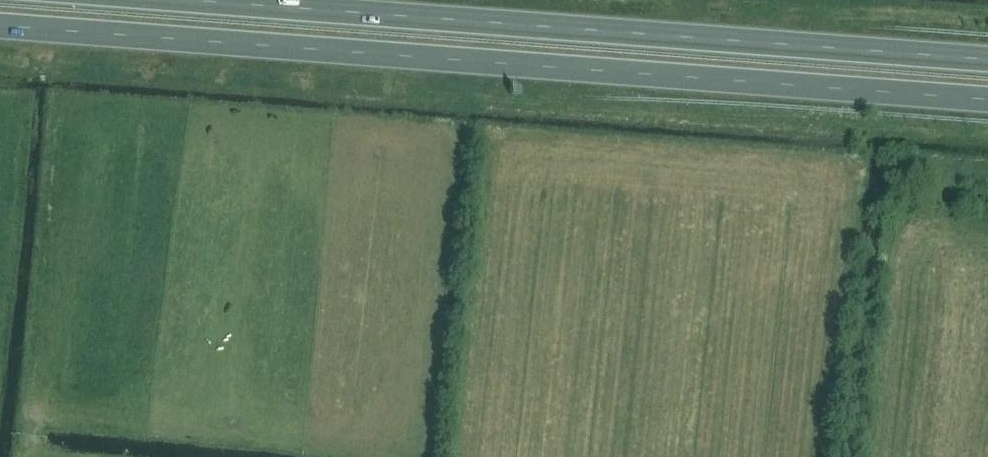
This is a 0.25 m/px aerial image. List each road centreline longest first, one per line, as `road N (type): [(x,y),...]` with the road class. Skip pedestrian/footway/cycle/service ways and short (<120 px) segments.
road 1 (trunk): [(0,24),(987,98)]
road 2 (trunk): [(987,60),(192,0)]

